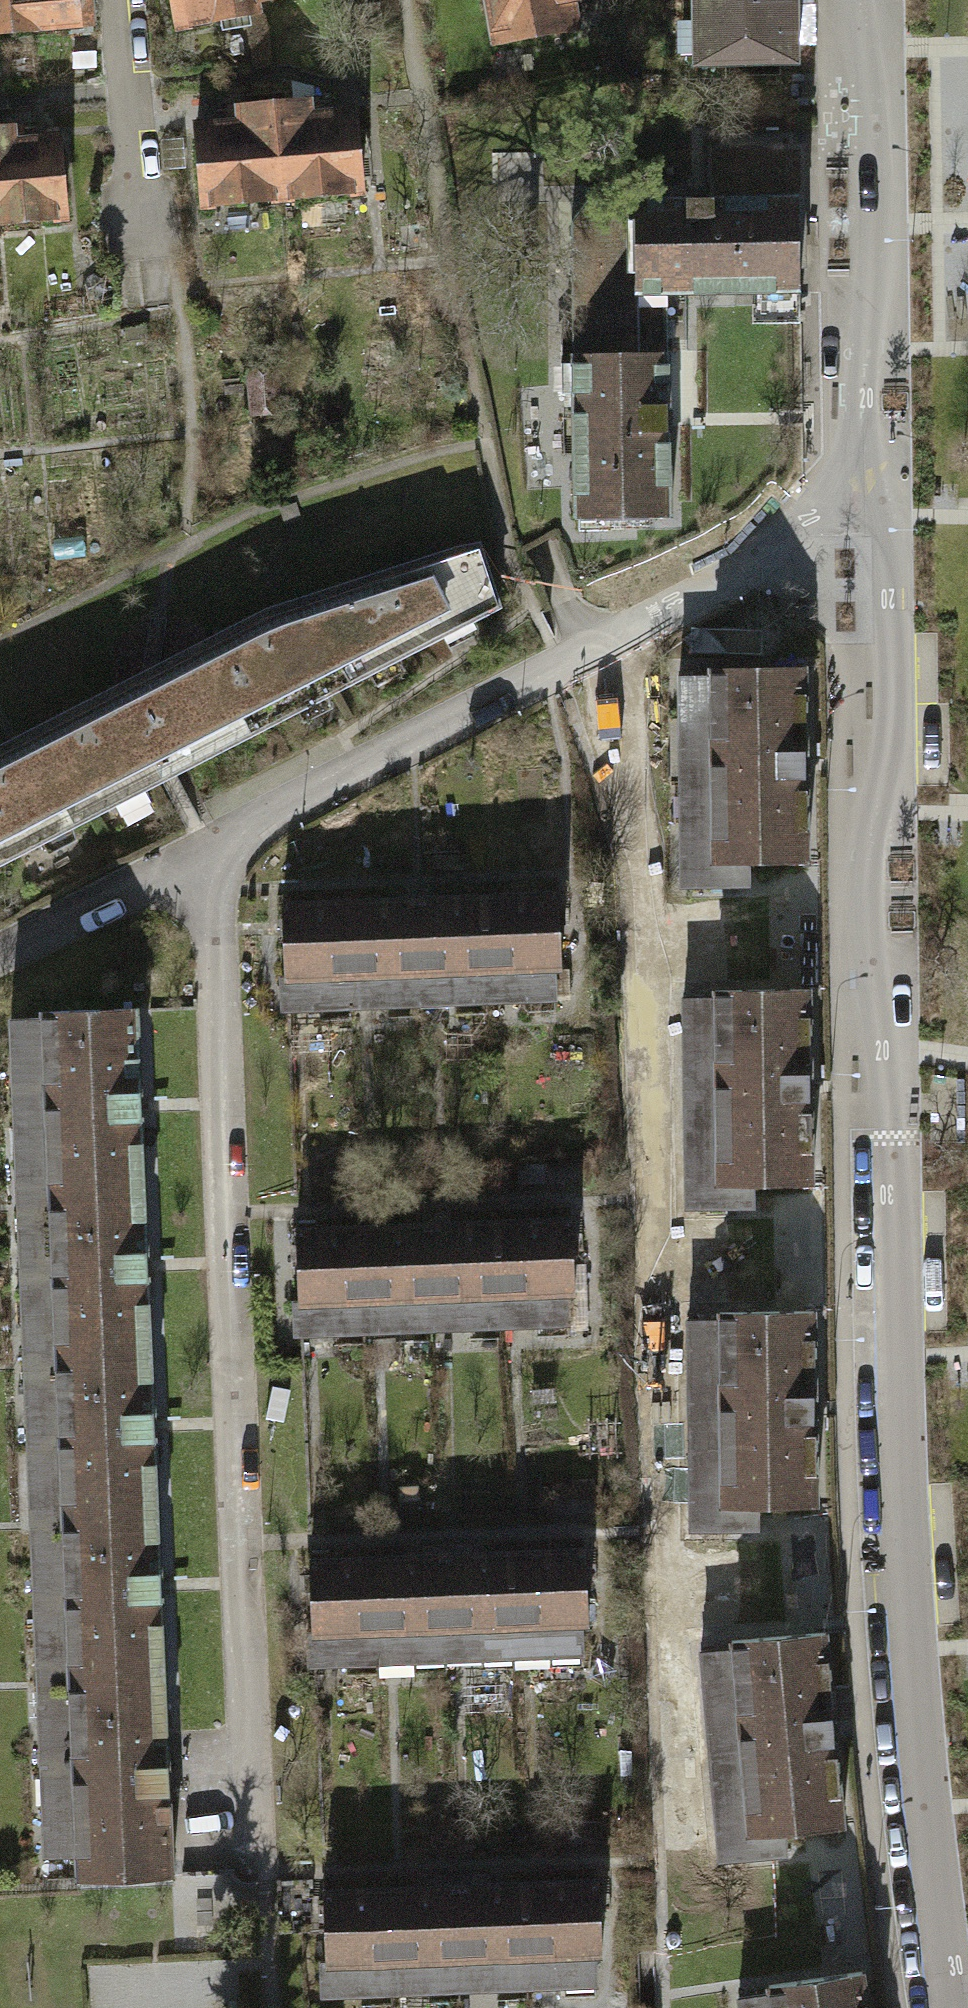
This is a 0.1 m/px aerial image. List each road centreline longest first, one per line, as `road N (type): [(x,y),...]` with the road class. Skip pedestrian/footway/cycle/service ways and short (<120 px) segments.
road 1 (residential): [(183,859),(203,917),(242,1819)]
road 2 (residential): [(891,1128),(909,1613),(929,1832),(960,2007)]
road 3 (residential): [(867,473),(791,527),(742,579),(183,859)]
road 4 (residential): [(867,473),(892,536),(893,644),(866,853),(865,934),(891,1128)]
road 5 (residential): [(859,0),(876,172),(878,275),(860,389),(867,473)]
road 6 (residential): [(134,215),(115,0)]
road 7 (residential): [(183,859),(0,949)]

